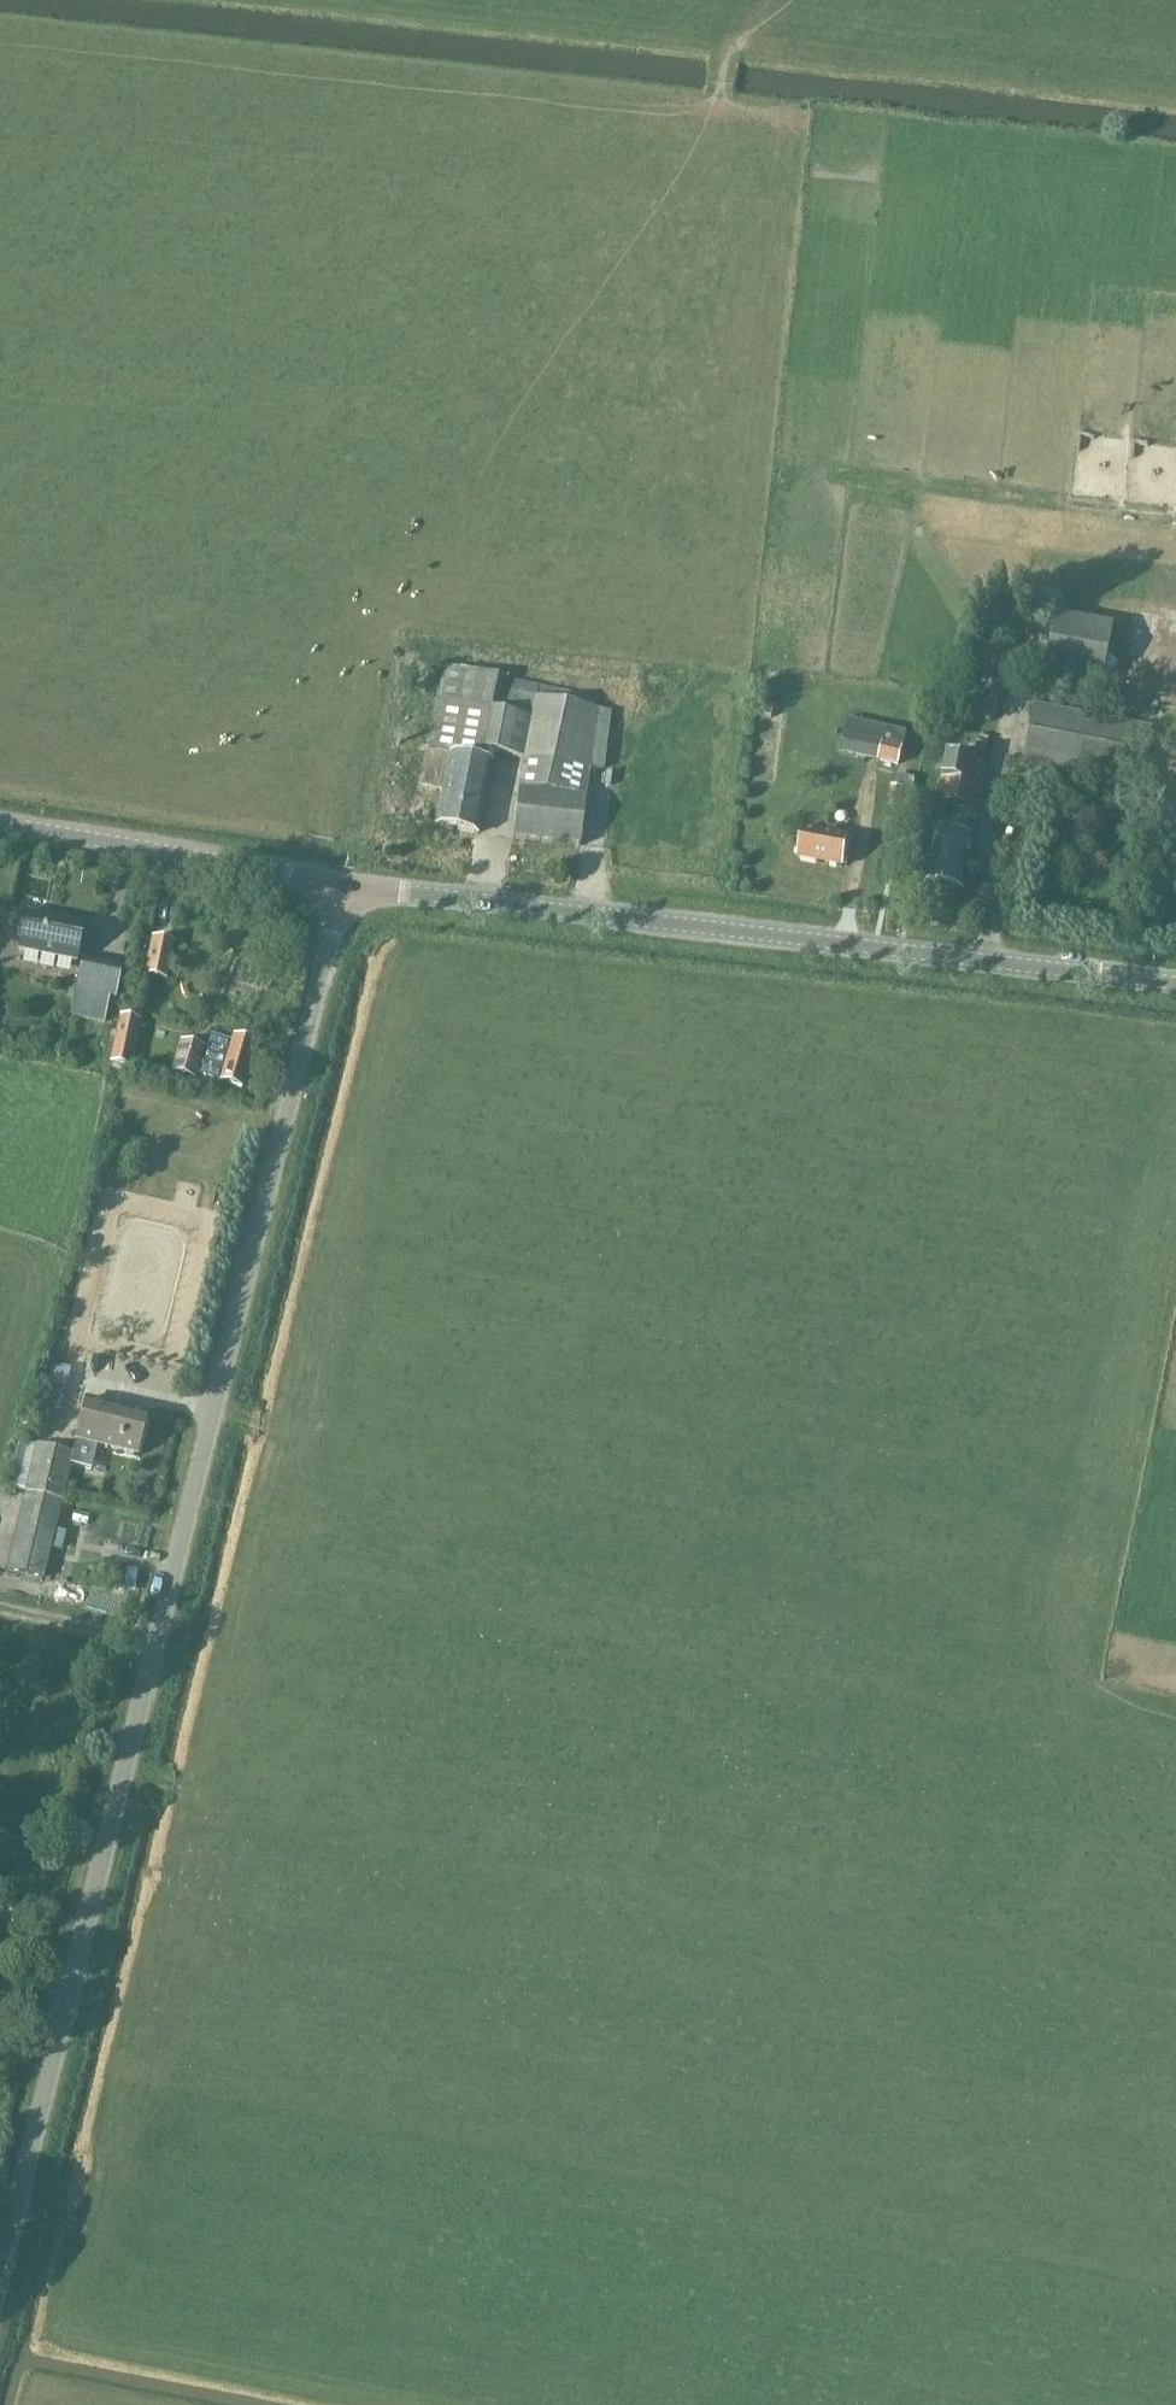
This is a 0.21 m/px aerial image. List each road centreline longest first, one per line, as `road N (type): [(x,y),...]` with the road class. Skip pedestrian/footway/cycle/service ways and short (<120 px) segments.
road 1 (unclassified): [(0,2269),(340,887)]
road 2 (tertiary): [(1175,986),(340,887)]
road 3 (tertiary): [(340,887),(0,823)]
road 4 (track): [(0,1610),(154,1646)]

